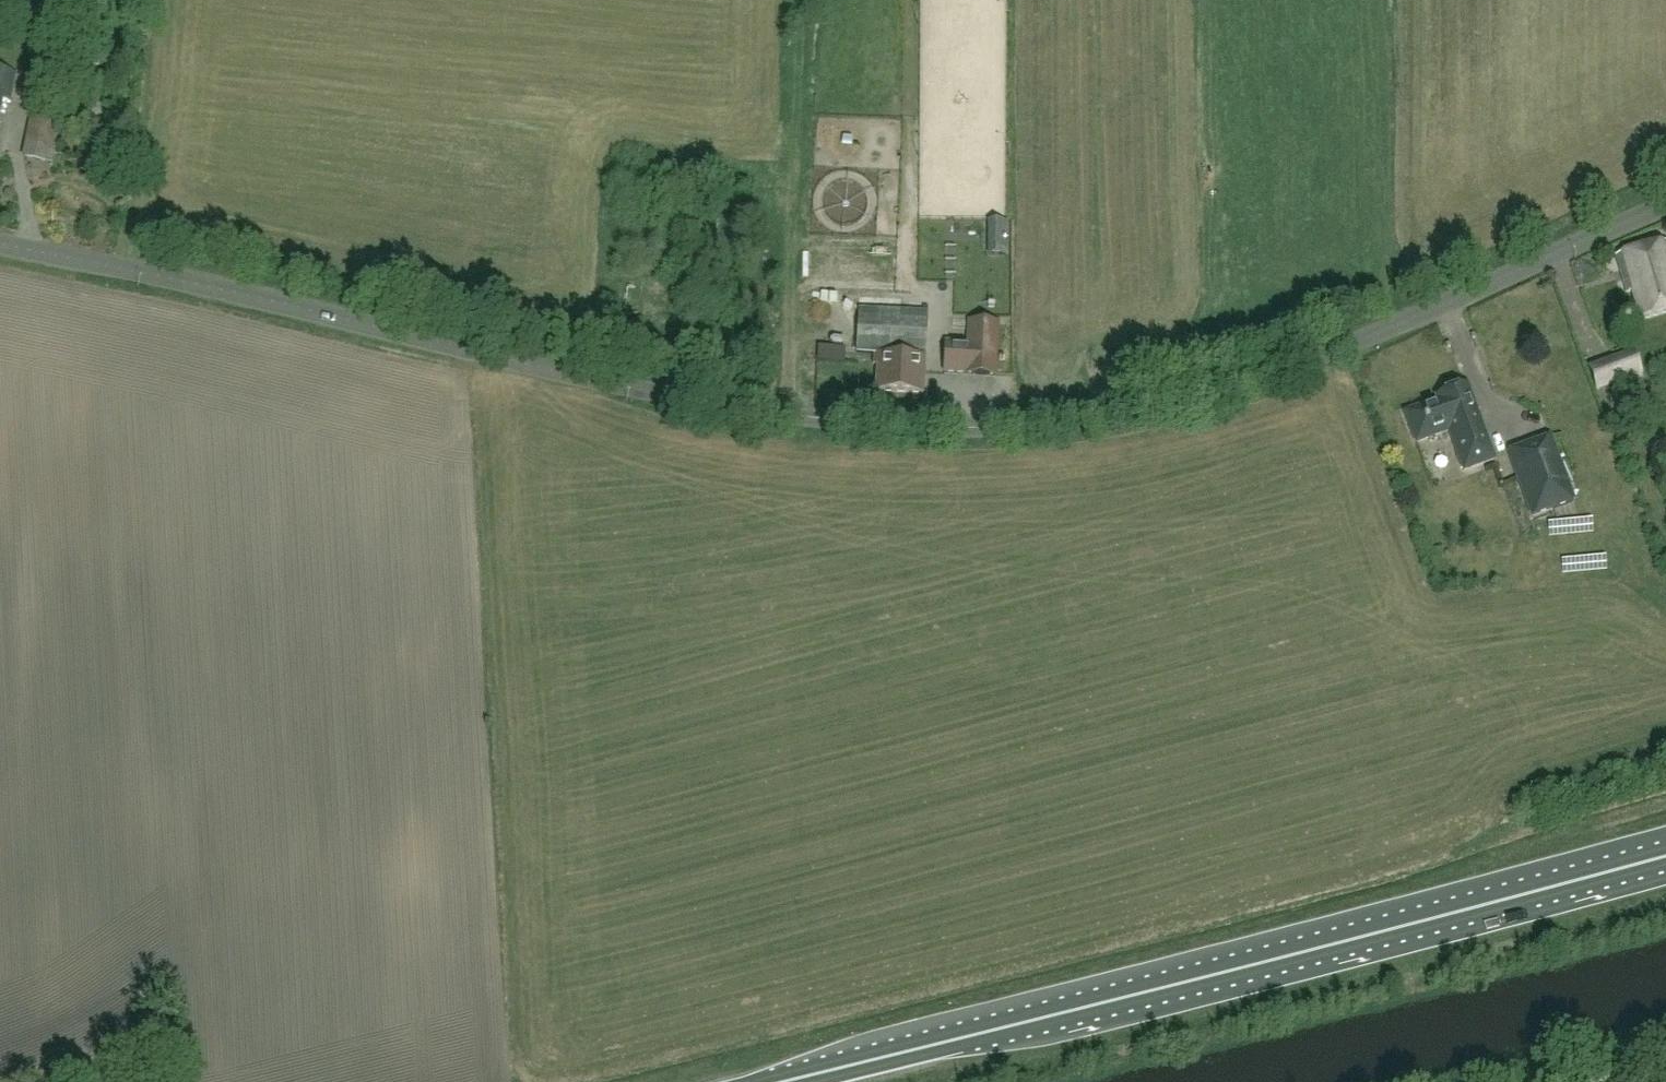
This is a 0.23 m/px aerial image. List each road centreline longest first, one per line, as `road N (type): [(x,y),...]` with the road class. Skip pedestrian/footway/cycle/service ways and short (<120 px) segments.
road 1 (unclassified): [(1665,202),(1258,379),(1117,413),(993,425),(787,414),(0,243)]
road 2 (trunk): [(783,1081),(1665,854)]
road 3 (track): [(810,0),(787,414)]

